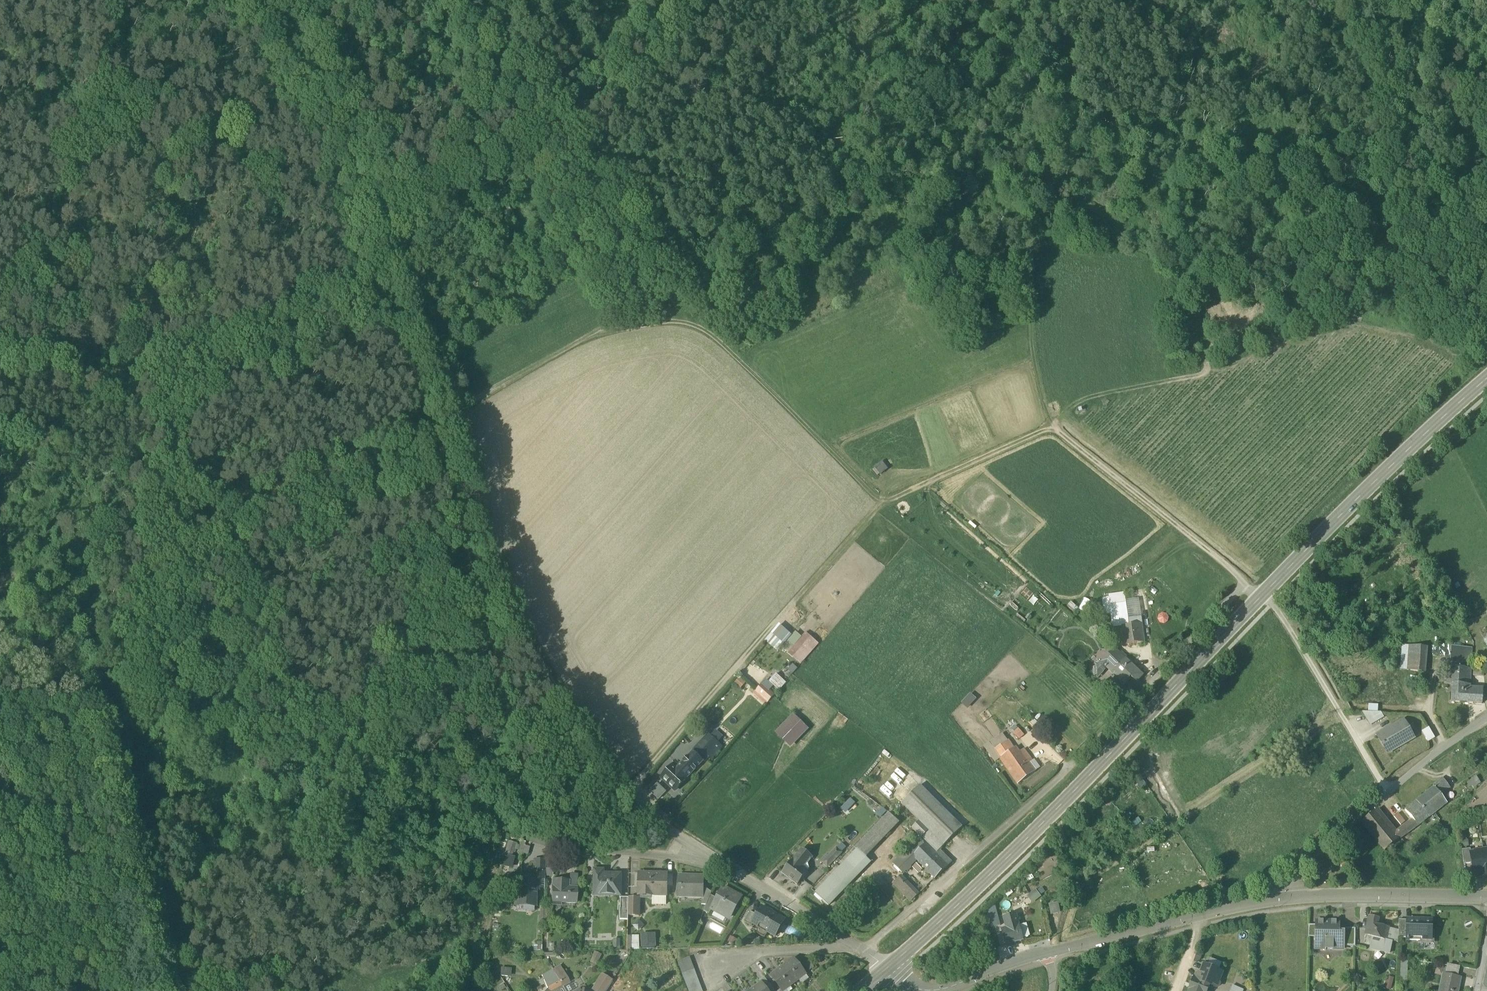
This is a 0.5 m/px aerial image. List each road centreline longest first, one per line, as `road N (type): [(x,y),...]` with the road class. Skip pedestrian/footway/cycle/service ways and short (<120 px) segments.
road 1 (track): [(628,791),(508,606),(459,421),(344,141),(298,53),(238,0)]
road 2 (track): [(462,990),(504,769),(493,648),(435,432),(459,421)]
road 3 (track): [(628,791),(875,511),(1051,425)]
road 4 (residential): [(1261,596),(1246,583),(1043,794),(863,950)]
road 5 (secondary): [(889,969),(1071,795),(1261,596)]
road 6 (track): [(885,503),(689,322),(593,336),(455,410)]
road 7 (track): [(435,432),(295,100),(203,0)]
road 8 (secondary): [(1261,596),(1486,378)]
road 9 (residential): [(1275,900),(1389,790),(1486,717)]
road 10 (track): [(1246,583),(1051,425)]
road 11 (track): [(1389,790),(1282,616),(1261,596)]
road 12 (residential): [(713,862),(554,845),(497,828)]
road 13 (track): [(1051,425),(1031,342),(1027,270),(1050,213)]
road 14 (tertiary): [(1275,900),(1486,897)]
road 15 (residential): [(858,947),(713,862)]
road 16 (tertiary): [(1047,954),(1200,916)]
road 17 (residential): [(721,966),(761,953),(858,947)]
road 18 (track): [(1051,425),(1086,399),(1165,382)]

